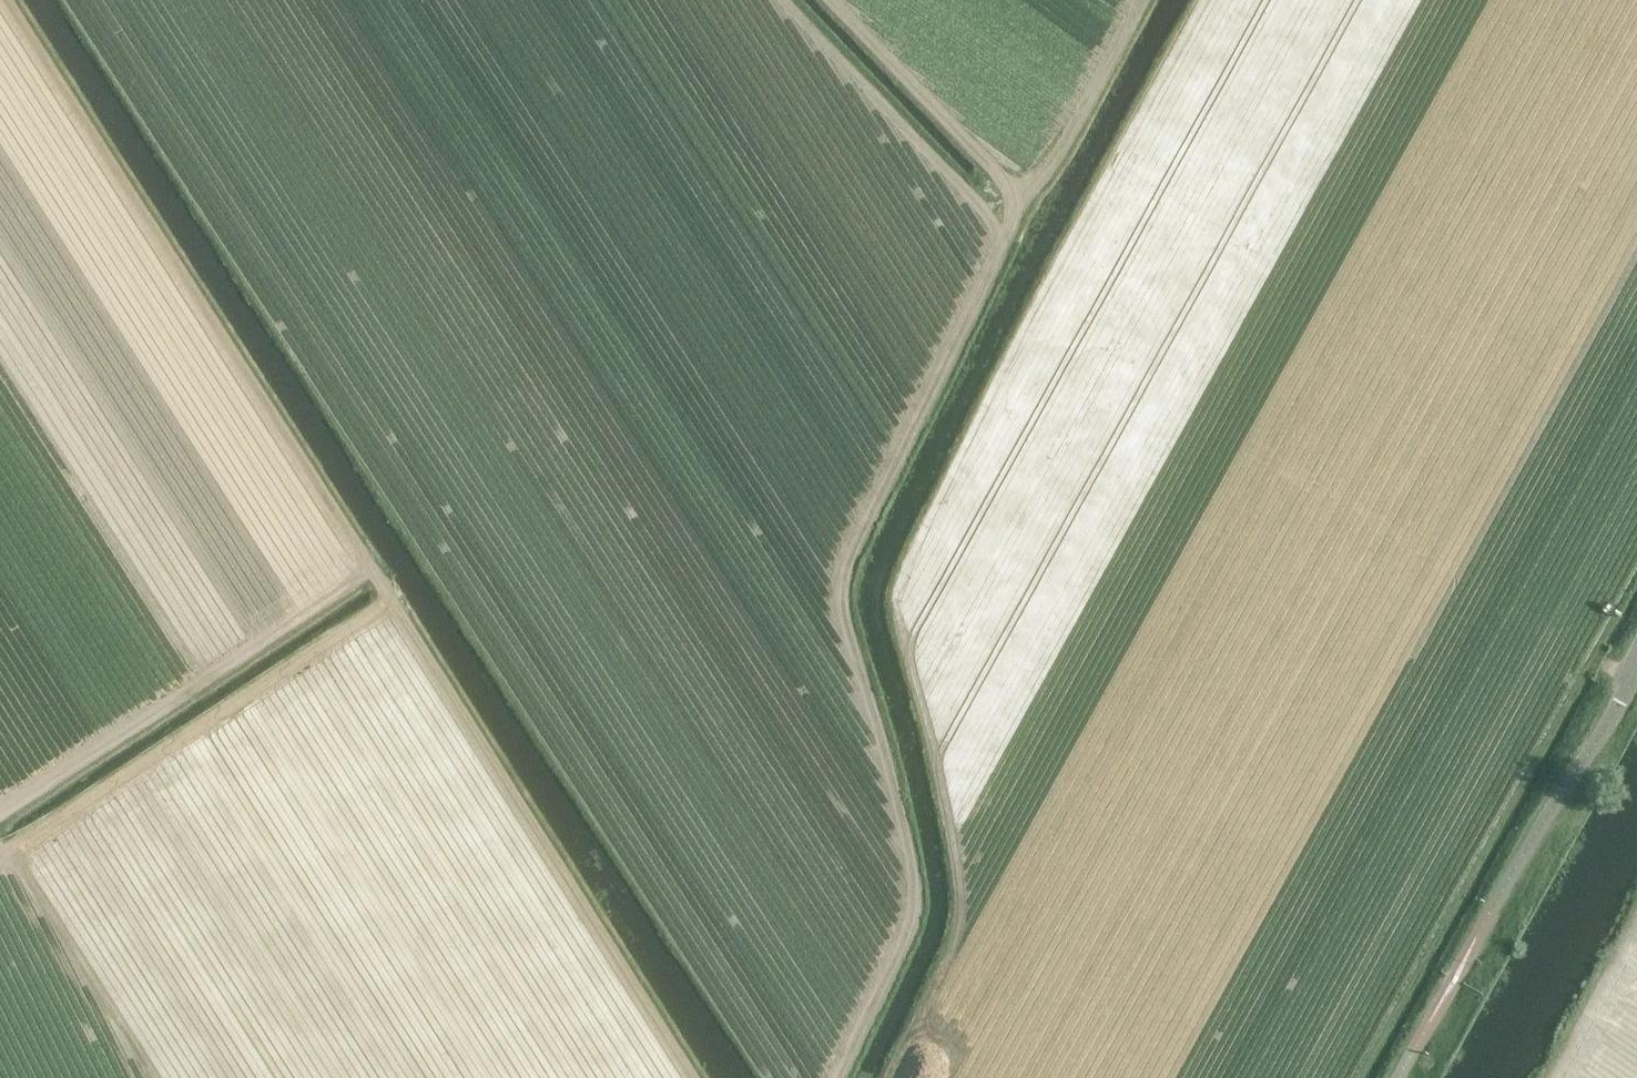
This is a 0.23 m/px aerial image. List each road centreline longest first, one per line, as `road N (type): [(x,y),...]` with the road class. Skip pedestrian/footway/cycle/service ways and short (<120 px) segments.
road 1 (track): [(137,1077),(0,862)]

